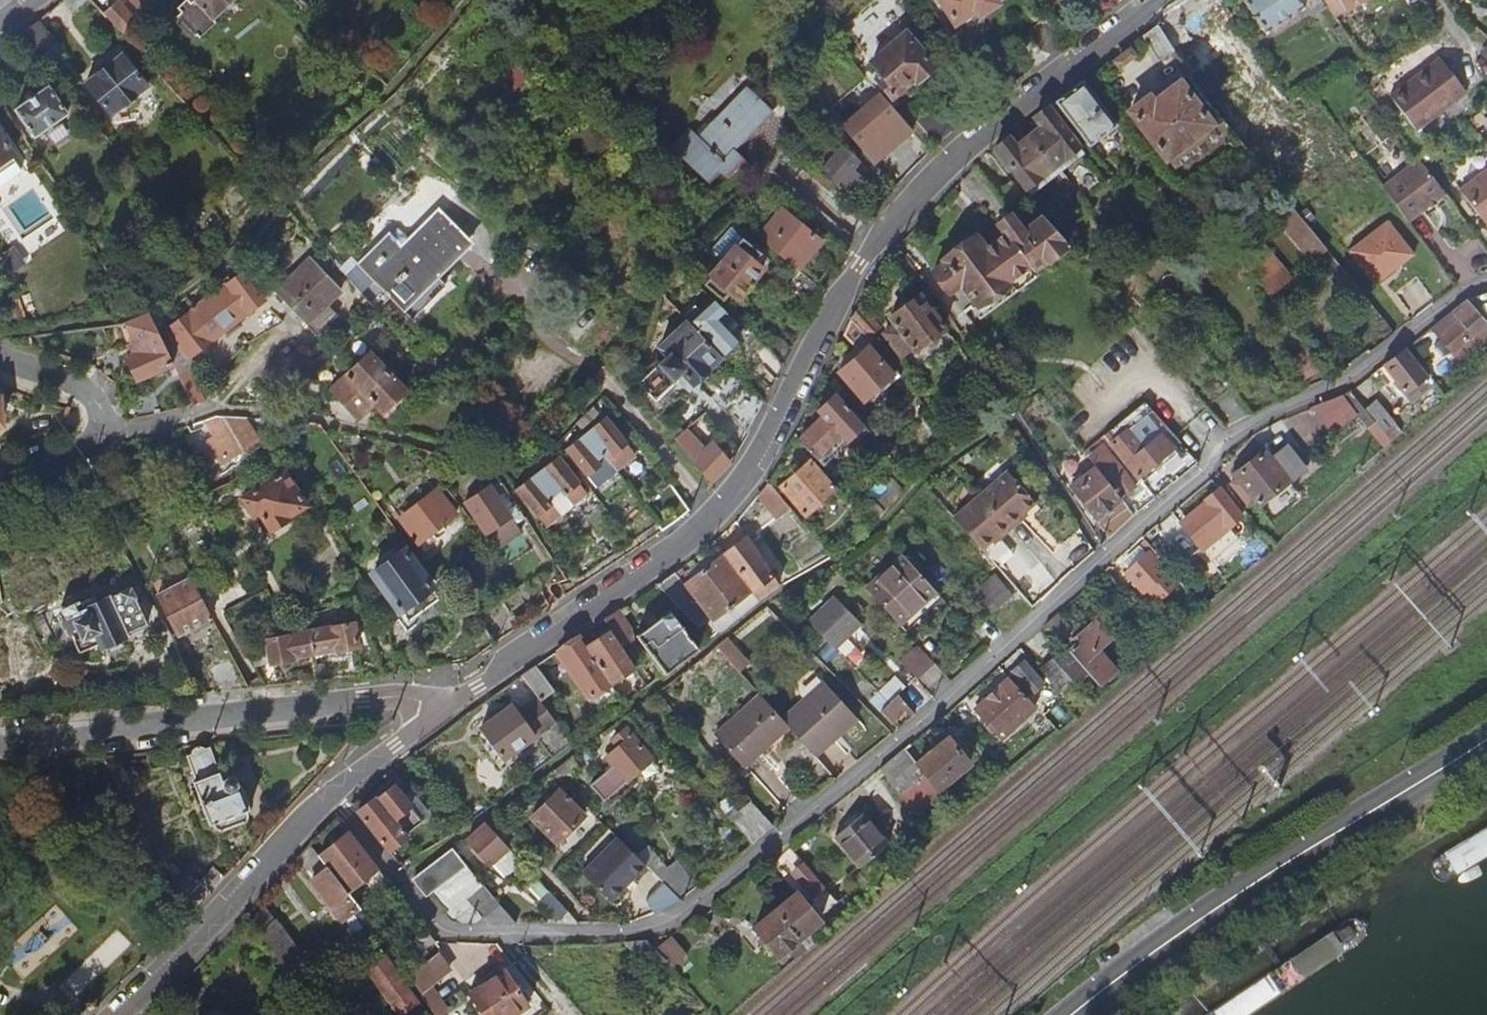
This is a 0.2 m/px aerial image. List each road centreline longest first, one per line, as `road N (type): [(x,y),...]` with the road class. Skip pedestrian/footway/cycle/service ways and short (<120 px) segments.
road 1 (residential): [(331,797),(445,931),(584,935),(665,923),(935,711),(1202,472),(1228,440),(1348,381),(1486,283)]
road 2 (residential): [(439,715),(713,518),(761,451),(882,234),(957,157),(1163,0)]
road 3 (secondary): [(1073,1014),(1263,878),(1486,739)]
road 4 (residential): [(0,741),(401,697),(439,715)]
road 5 (residential): [(121,1014),(331,797)]
road 6 (residential): [(0,358),(84,389),(100,407),(101,424),(85,449),(0,476)]
road 7 (residential): [(331,797),(439,715)]

